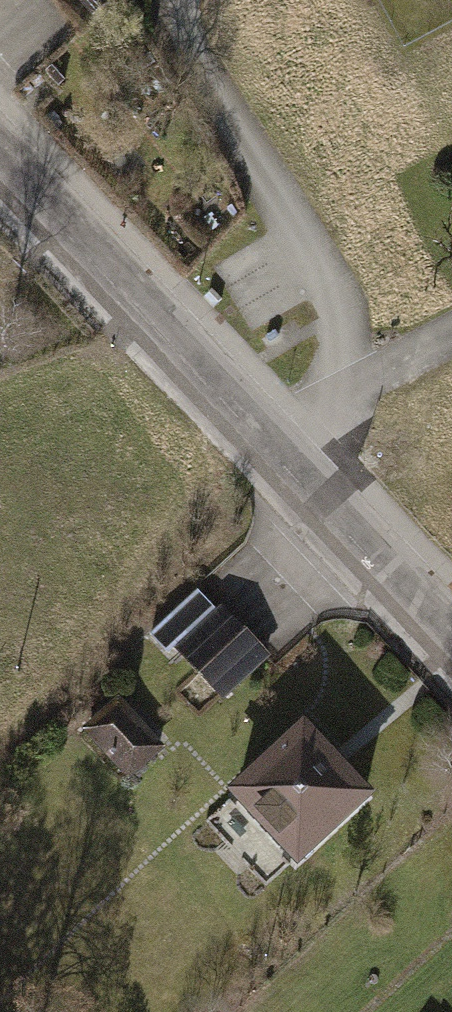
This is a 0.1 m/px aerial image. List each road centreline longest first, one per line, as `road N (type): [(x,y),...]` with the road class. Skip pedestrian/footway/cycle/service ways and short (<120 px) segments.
road 1 (residential): [(253,442),(337,394),(341,303),(189,37),(181,0)]
road 2 (residential): [(253,442),(0,172)]
road 3 (residential): [(451,657),(253,442)]

